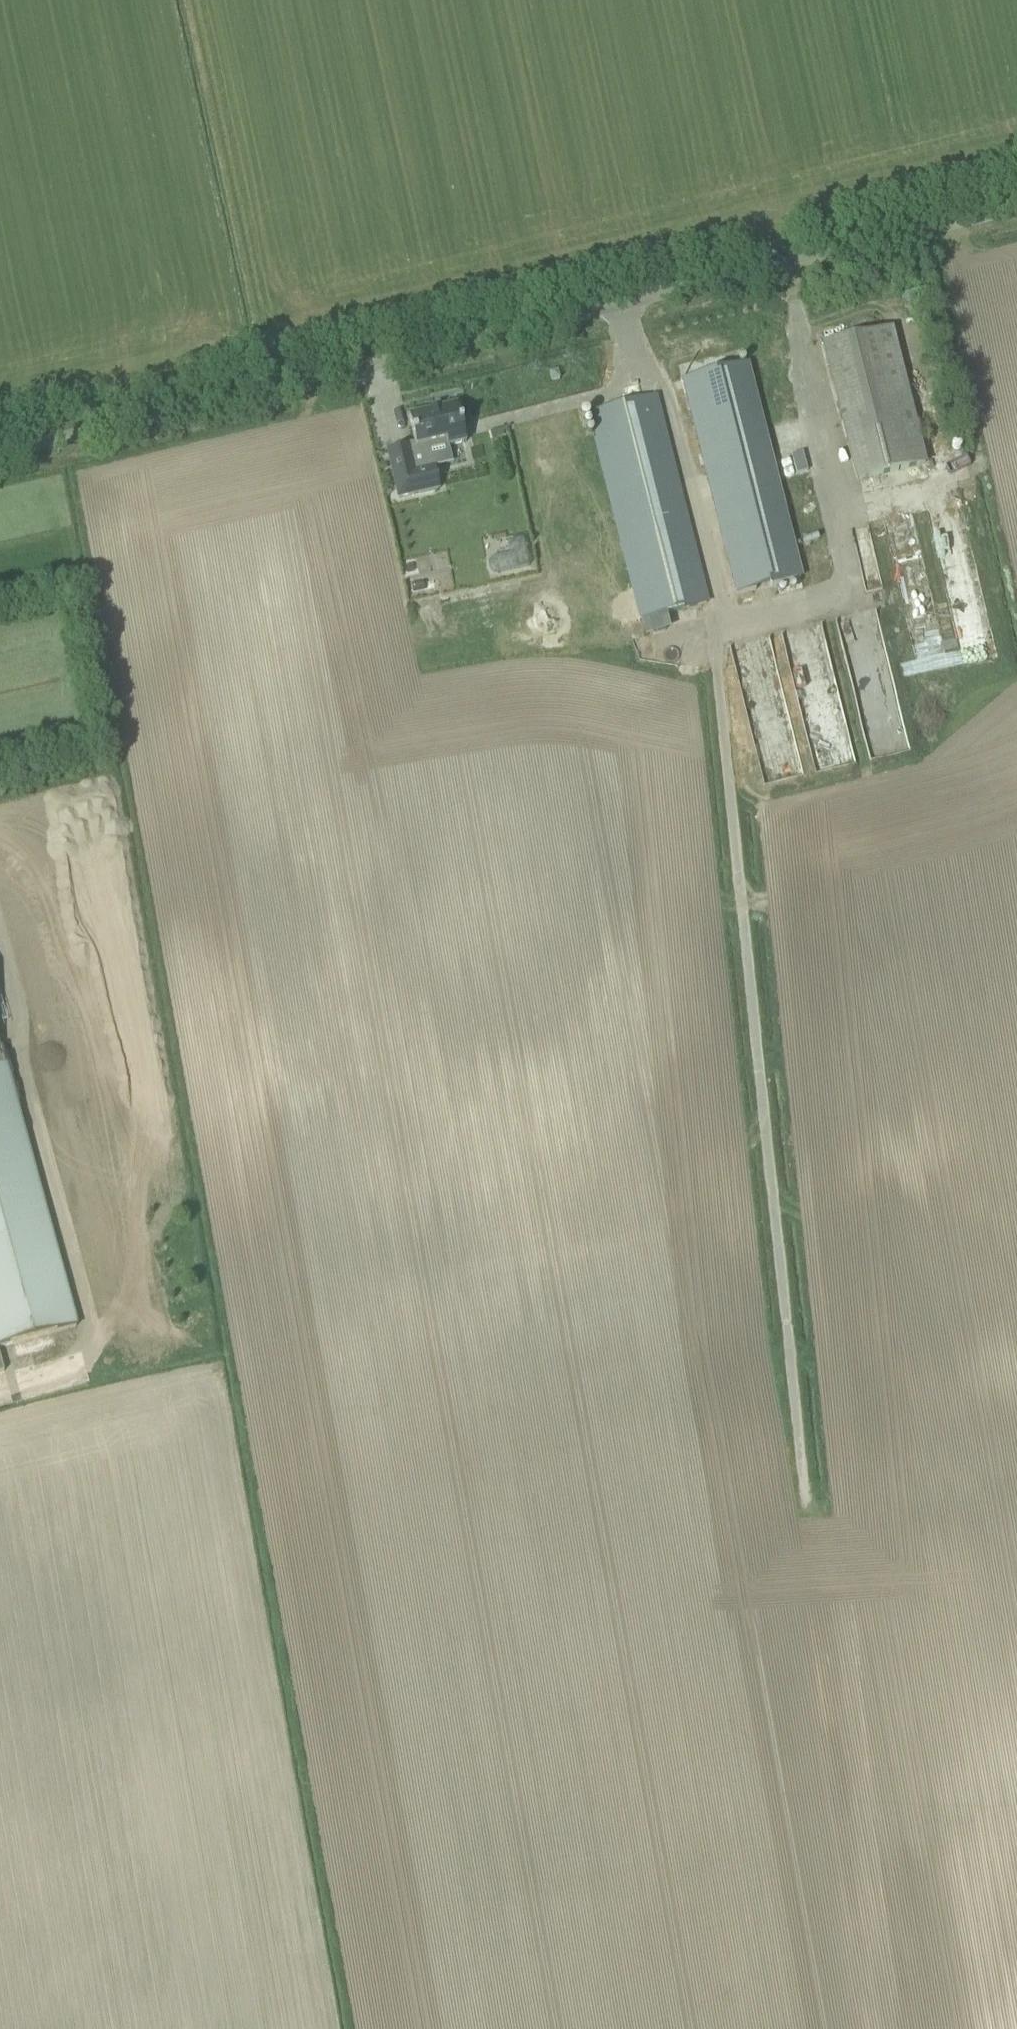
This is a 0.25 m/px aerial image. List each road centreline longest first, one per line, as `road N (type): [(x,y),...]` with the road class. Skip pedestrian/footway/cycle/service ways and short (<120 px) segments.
road 1 (track): [(863,2028),(719,647)]
road 2 (unclassified): [(0,455),(1016,204)]

